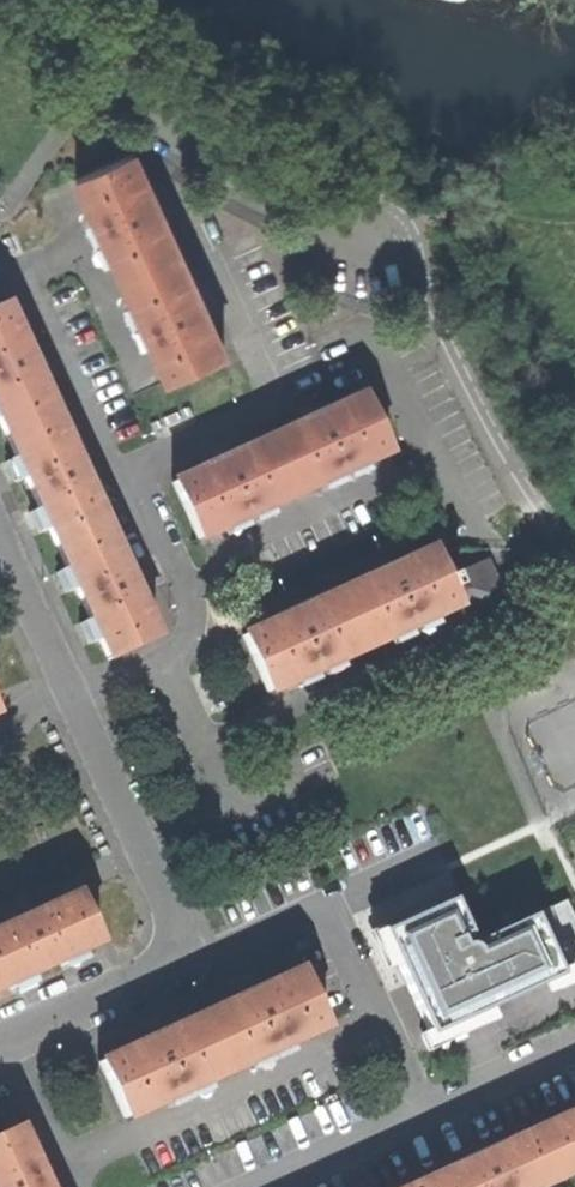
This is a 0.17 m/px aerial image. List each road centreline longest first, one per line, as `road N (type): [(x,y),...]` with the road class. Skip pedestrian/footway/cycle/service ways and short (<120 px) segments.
road 1 (residential): [(0,536),(188,958),(0,1045)]
road 2 (residential): [(40,0),(103,70),(194,147),(308,201),(373,267)]

